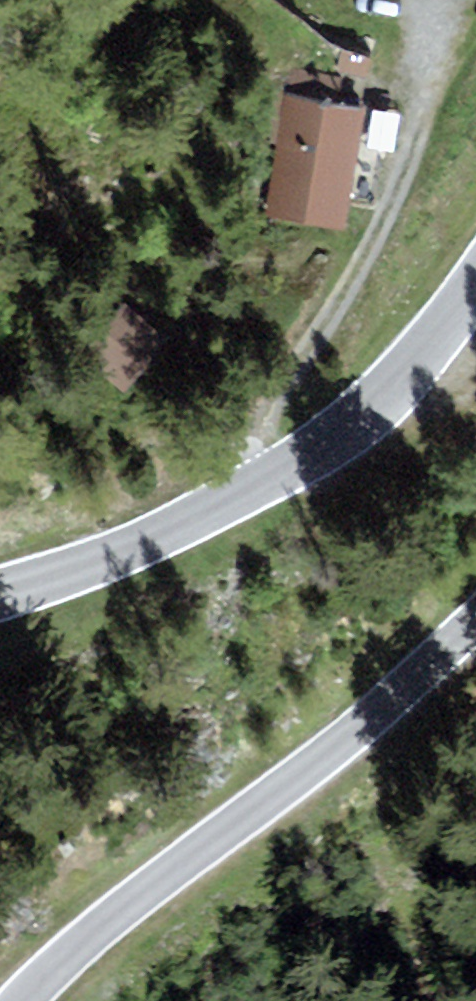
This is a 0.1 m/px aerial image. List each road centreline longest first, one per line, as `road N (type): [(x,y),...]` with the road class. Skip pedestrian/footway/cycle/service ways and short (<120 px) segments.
road 1 (unclassified): [(475,621),(384,709),(98,930),(24,1000)]
road 2 (unclassified): [(0,594),(163,537),(314,454),(424,358),(475,286)]
road 3 (track): [(230,504),(224,471),(326,327),(390,212),(419,120)]

